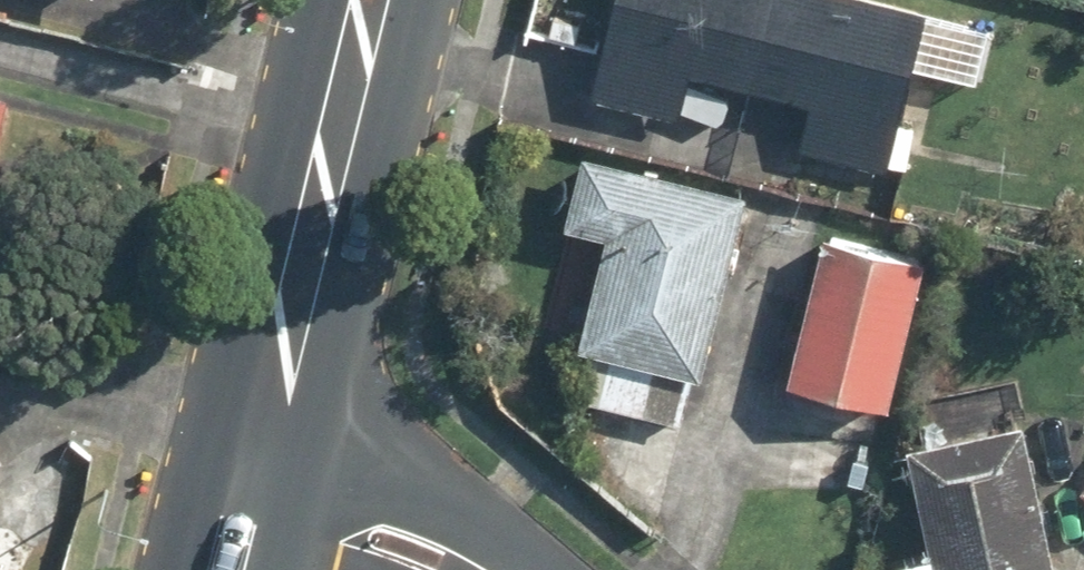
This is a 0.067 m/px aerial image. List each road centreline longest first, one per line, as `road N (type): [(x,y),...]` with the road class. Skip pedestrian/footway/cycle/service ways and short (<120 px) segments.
road 1 (secondary): [(284,387),(380,0)]
road 2 (residential): [(284,387),(548,569)]
road 3 (secondary): [(238,569),(284,387)]

